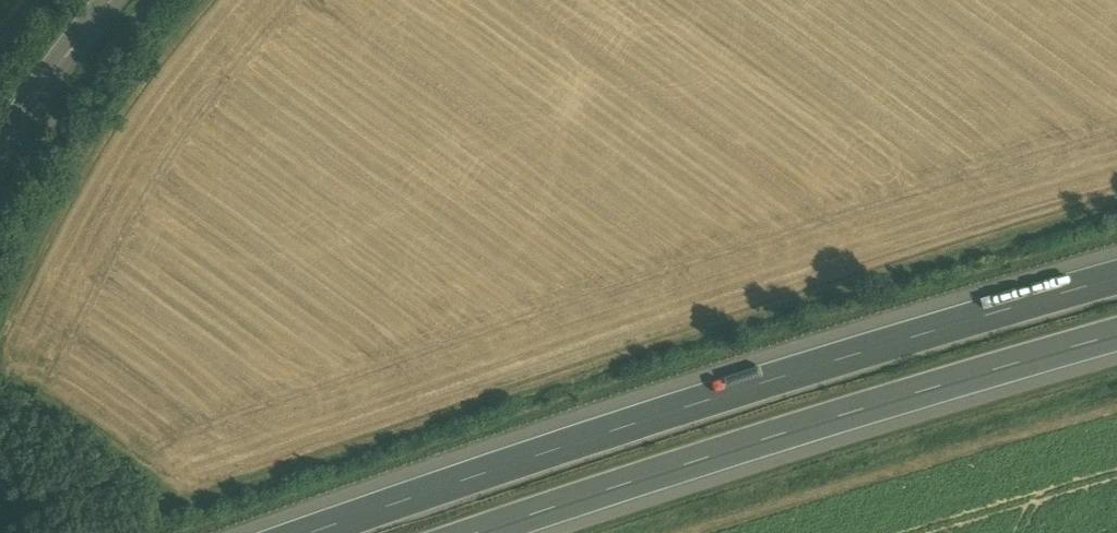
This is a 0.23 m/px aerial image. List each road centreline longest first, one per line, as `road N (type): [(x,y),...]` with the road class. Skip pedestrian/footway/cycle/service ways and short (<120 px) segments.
road 1 (track): [(1116,210),(179,505),(0,375)]
road 2 (motorway): [(1116,281),(915,338),(315,532)]
road 3 (motorway): [(485,532),(782,434),(1116,336)]
road 4 (track): [(691,532),(1116,410)]
road 5 (track): [(209,0),(102,145),(57,227),(0,369)]
road 6 (tertiary): [(117,0),(67,55),(0,154)]

